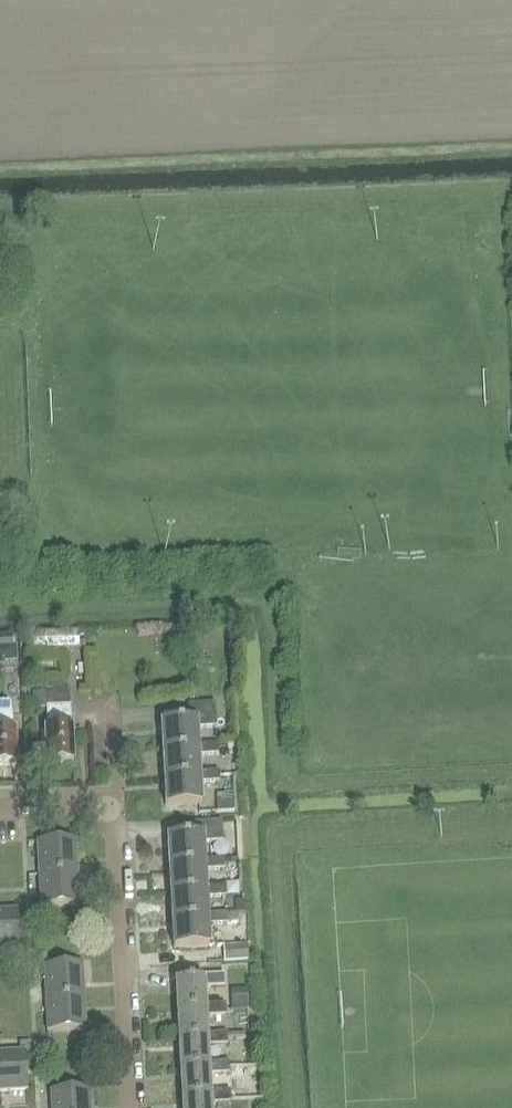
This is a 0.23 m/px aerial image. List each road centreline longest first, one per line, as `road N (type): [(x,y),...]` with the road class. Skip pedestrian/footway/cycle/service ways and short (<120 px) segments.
road 1 (residential): [(132,1107),(111,812)]

